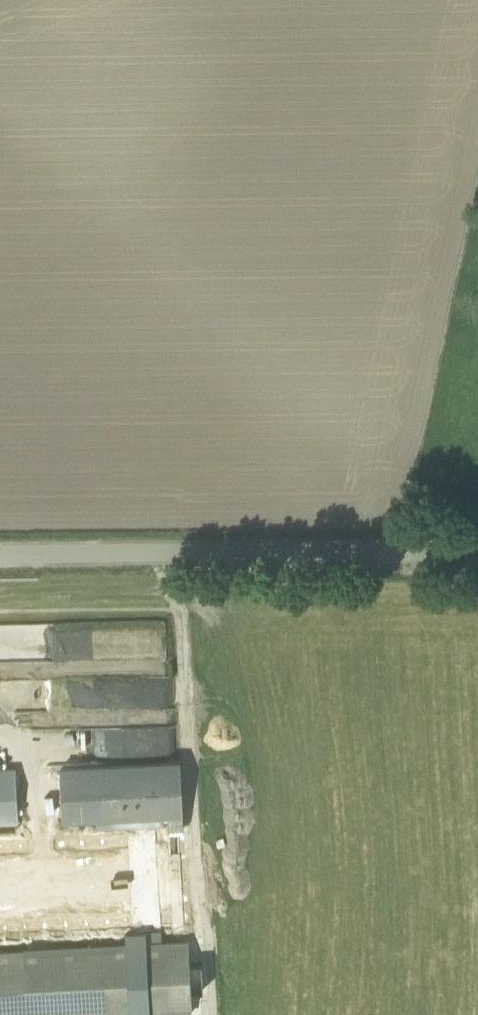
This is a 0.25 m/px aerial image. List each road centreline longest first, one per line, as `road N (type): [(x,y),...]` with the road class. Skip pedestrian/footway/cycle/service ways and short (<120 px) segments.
road 1 (unclassified): [(477,555),(0,554)]

